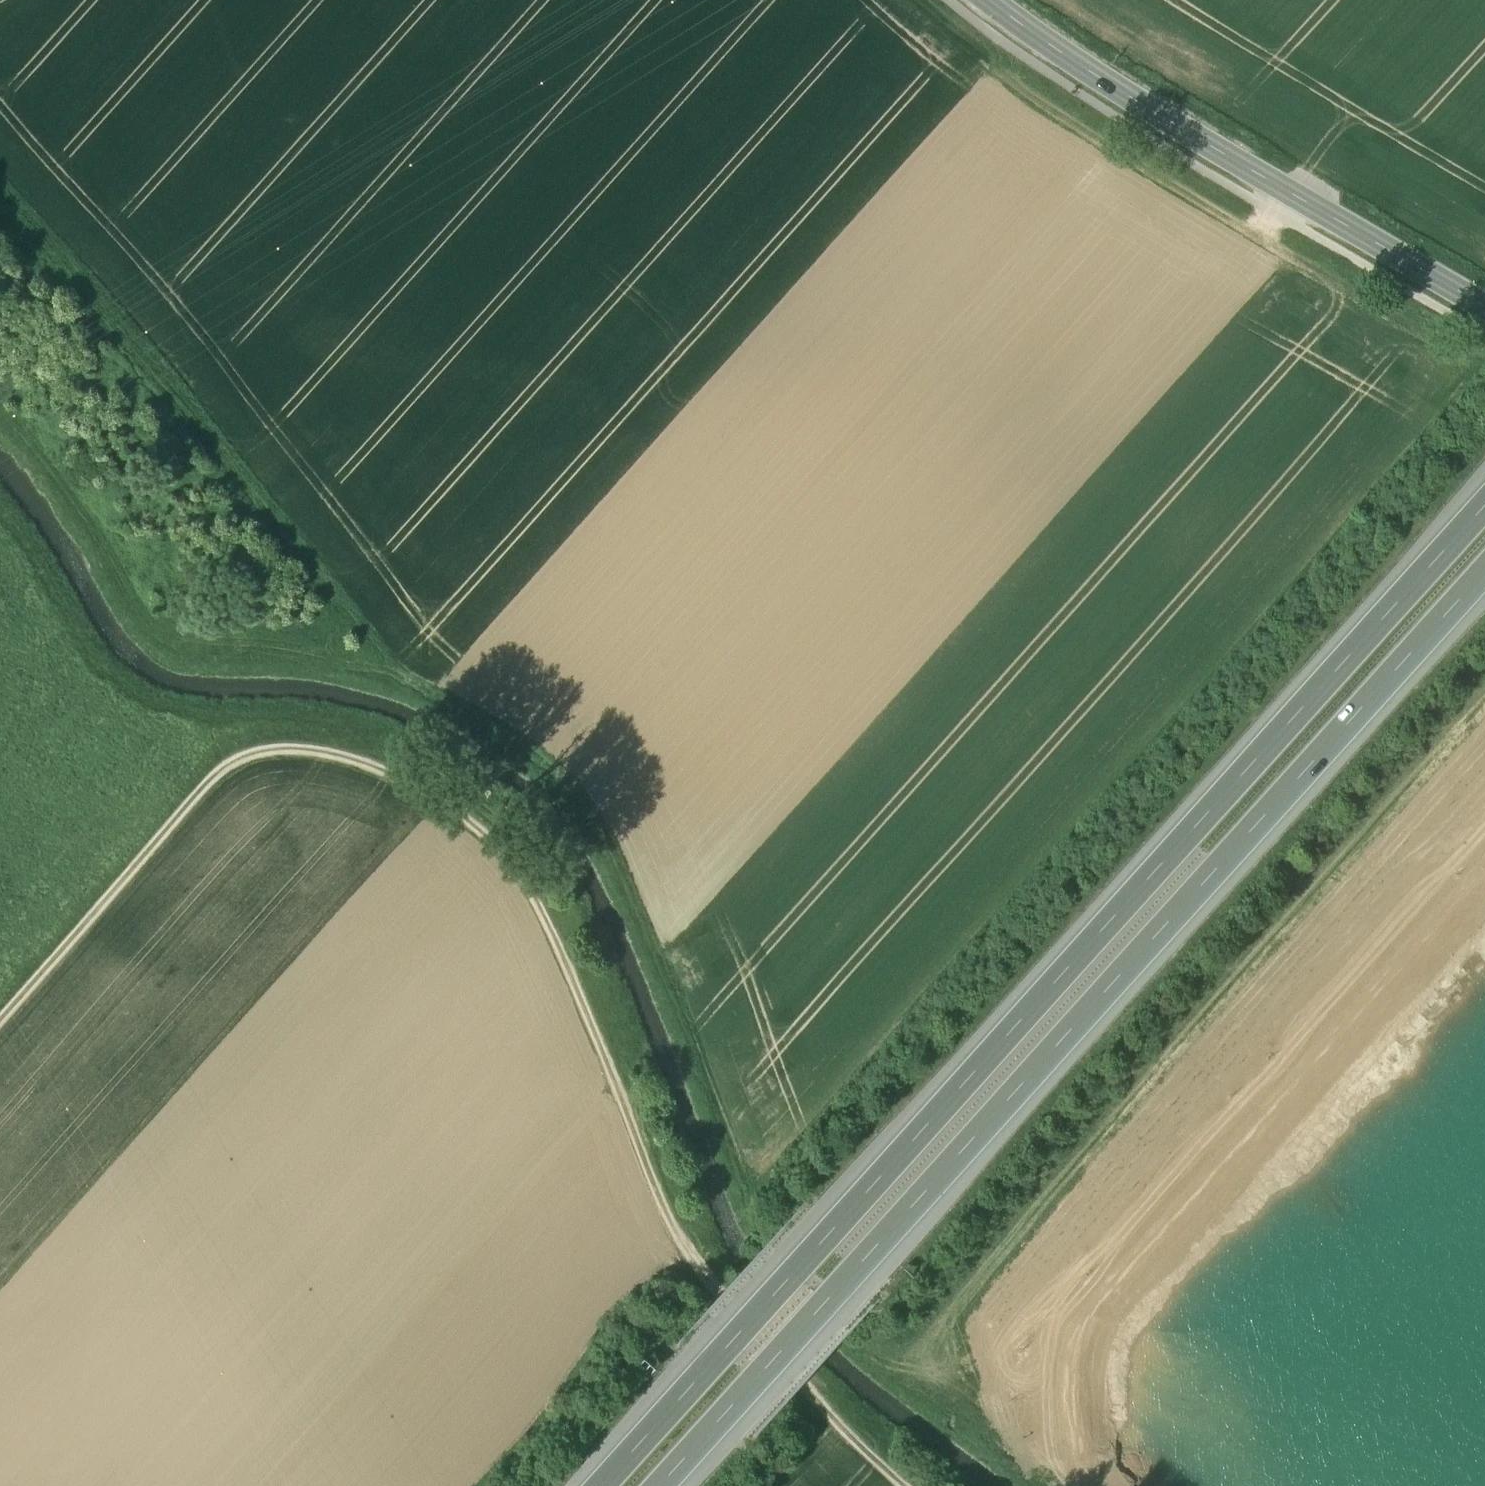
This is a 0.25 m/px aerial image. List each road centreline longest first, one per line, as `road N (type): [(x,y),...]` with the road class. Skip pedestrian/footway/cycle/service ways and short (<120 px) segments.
road 1 (motorway): [(1484,504),(599,1485)]
road 2 (motorway): [(657,1485),(1484,569)]
road 3 (track): [(742,1316),(699,1259),(634,1085),(548,913),(492,840),(403,786),(329,767),(252,777),(0,1066)]
road 4 (track): [(1484,708),(1288,916),(934,1328)]
road 5 (track): [(0,178),(430,691)]
road 6 (secondary): [(1484,308),(1178,126),(989,0)]
road 7 (track): [(742,1316),(847,1433),(908,1485)]

